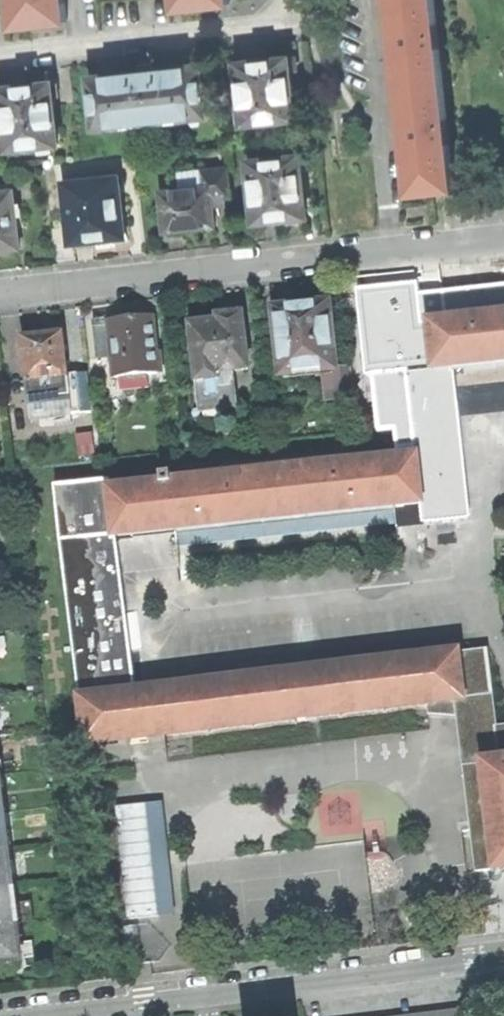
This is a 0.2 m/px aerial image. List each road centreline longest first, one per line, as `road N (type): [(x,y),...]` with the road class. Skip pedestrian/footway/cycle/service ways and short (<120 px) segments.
road 1 (residential): [(503,238),(0,292)]
road 2 (residential): [(39,1015),(503,955)]

